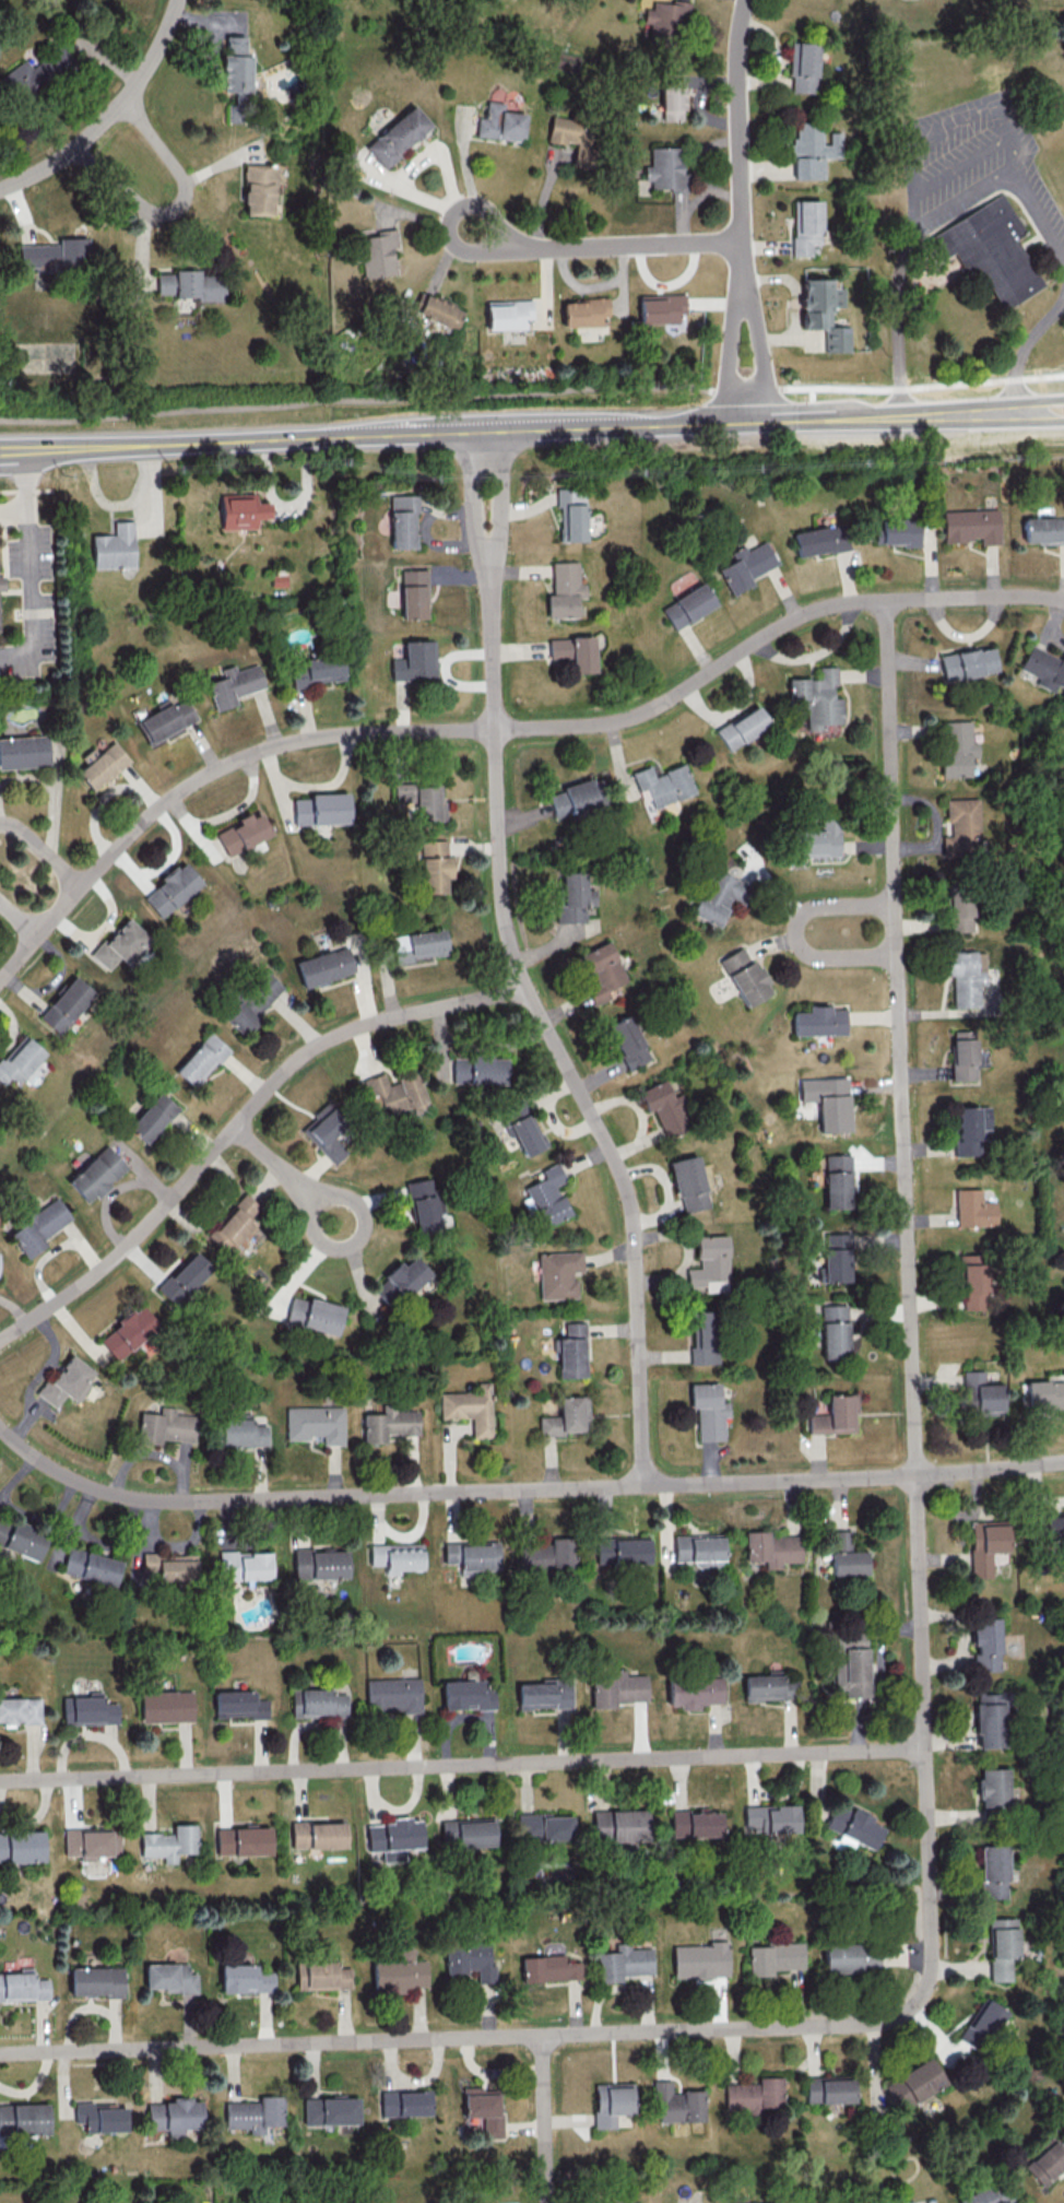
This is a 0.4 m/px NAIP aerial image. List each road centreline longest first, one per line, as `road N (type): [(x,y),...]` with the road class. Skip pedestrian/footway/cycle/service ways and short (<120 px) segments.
road 1 (residential): [(885,601),(931,1947),(922,1993),(908,2010),(870,2024),(0,2054)]
road 2 (residential): [(1063,603),(1008,596),(820,609),(666,699),(602,724),(275,746),(173,797),(78,887),(0,981)]
road 3 (residential): [(1063,1462),(917,1476),(152,1501),(70,1479),(0,1426)]
road 4 (residential): [(488,559),(498,850),(509,939),(634,1211),(645,1487)]
road 5 (residential): [(925,1750),(0,1781)]
road 6 (residential): [(528,987),(405,1014),(304,1053),(123,1250),(0,1341)]
road 7 (tertiary): [(1017,411),(459,433)]
road 8 (tertiary): [(459,433),(0,449)]
road 9 (residential): [(750,0),(738,96),(740,274)]
road 10 (residential): [(470,227),(495,241),(740,239)]
road 11 (residential): [(181,0),(159,51),(85,142),(26,181),(0,188)]
road 12 (residential): [(79,146),(147,212),(177,209),(181,179),(123,99)]
road 13 (residential): [(897,902),(814,906),(802,914),(795,940),(818,959),(899,957)]
road 14 (residential): [(542,2037),(547,2202)]
road 15 (residential): [(769,422),(740,274)]
road 16 (residential): [(740,274),(724,423)]
road 17 (residential): [(234,1127),(339,1221)]
road 18 (residential): [(459,433),(474,533),(488,559)]
road 19 (residential): [(488,559),(499,534),(498,432)]

